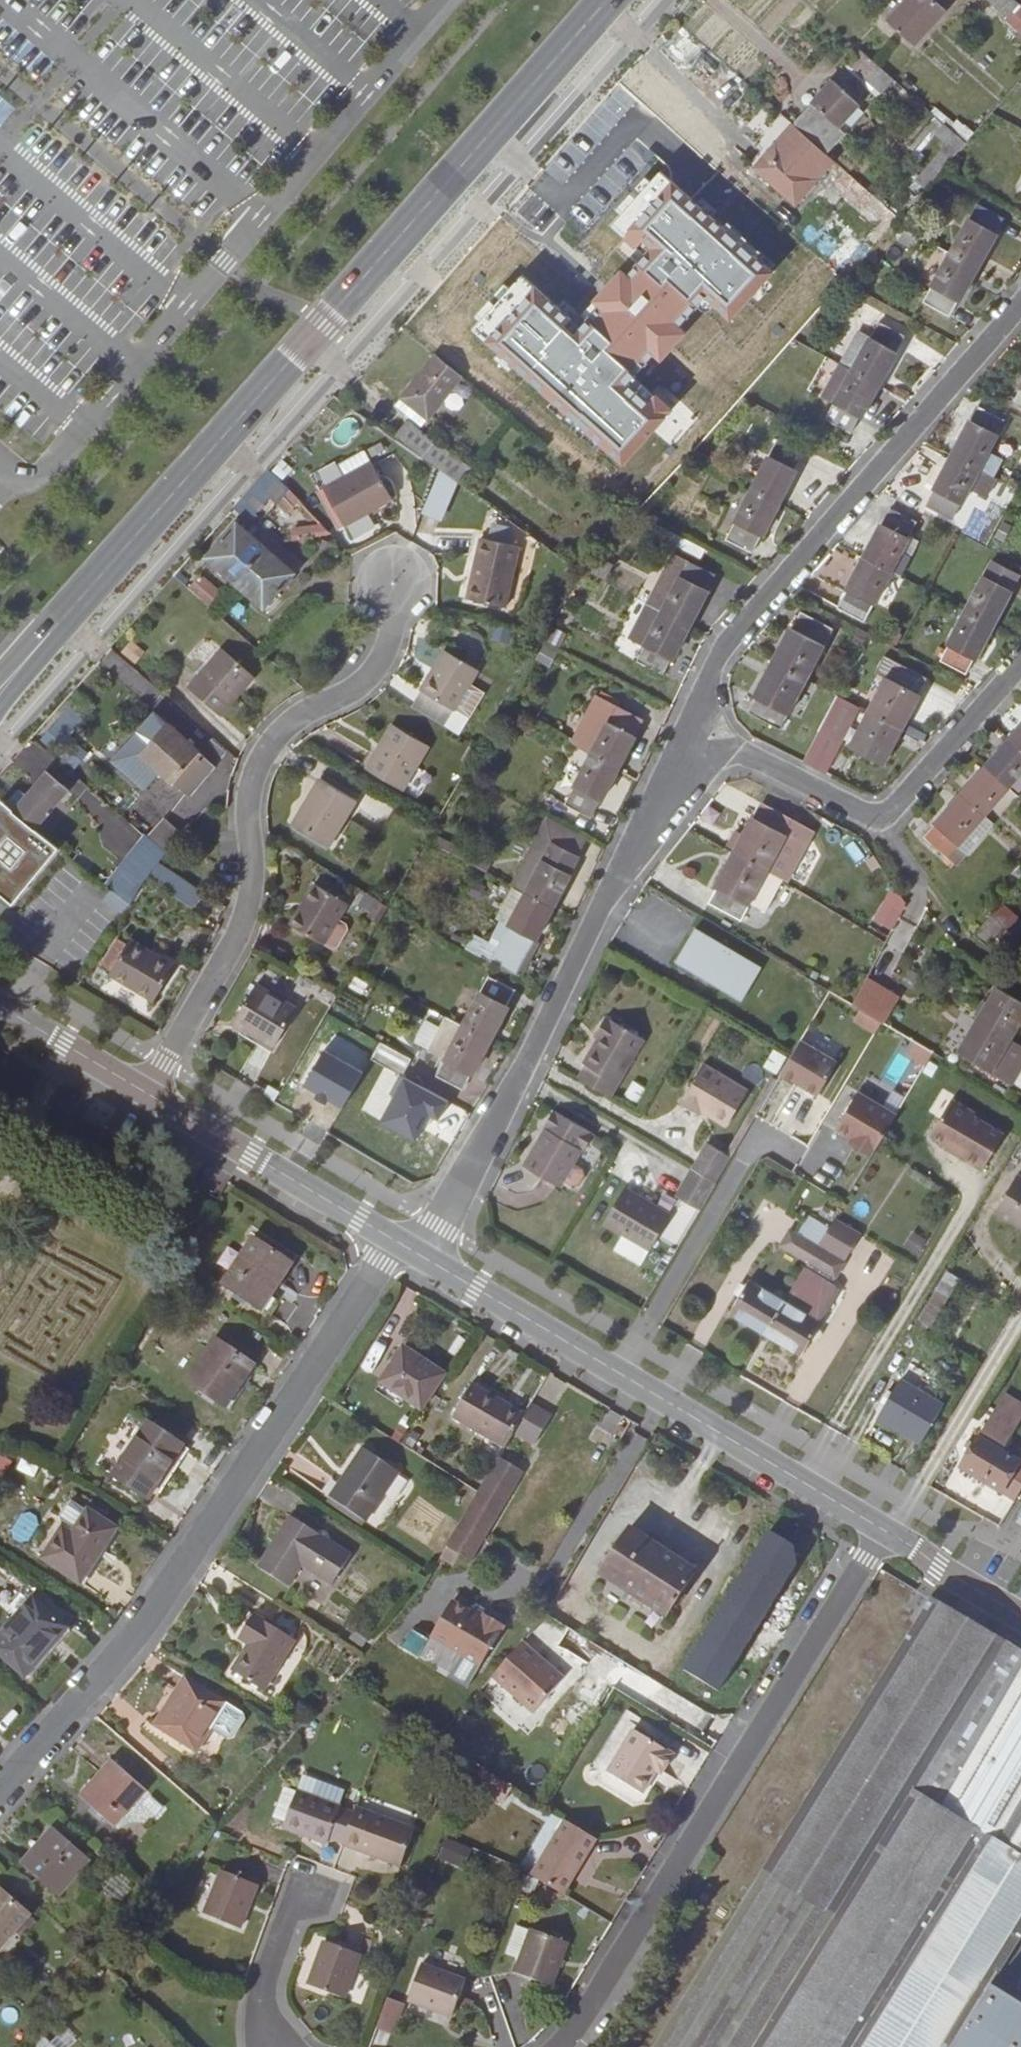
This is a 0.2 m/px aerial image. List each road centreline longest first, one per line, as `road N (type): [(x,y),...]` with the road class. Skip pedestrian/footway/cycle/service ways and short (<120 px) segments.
road 1 (tertiary): [(611,0),(19,673)]
road 2 (residential): [(0,1792),(143,1629),(395,1241)]
road 3 (residential): [(151,1094),(250,928),(258,864),(250,801),(278,737),(383,658),(401,579)]
road 4 (residential): [(886,1533),(573,2046)]
road 5 (residential): [(689,740),(424,1259)]
road 6 (residential): [(1020,312),(724,647),(689,740)]
road 7 (residential): [(886,1533),(424,1259)]
road 8 (residential): [(395,1241),(151,1094)]
road 9 (residential): [(877,821),(1020,662)]
road 10 (residential): [(689,740),(877,821)]
road 11 (residential): [(877,821),(988,960)]
road 12 (residential): [(151,1094),(0,1003)]
road 13 (residential): [(1020,1615),(886,1533)]
road 14 (residential): [(280,2046),(275,1987),(309,1897)]

